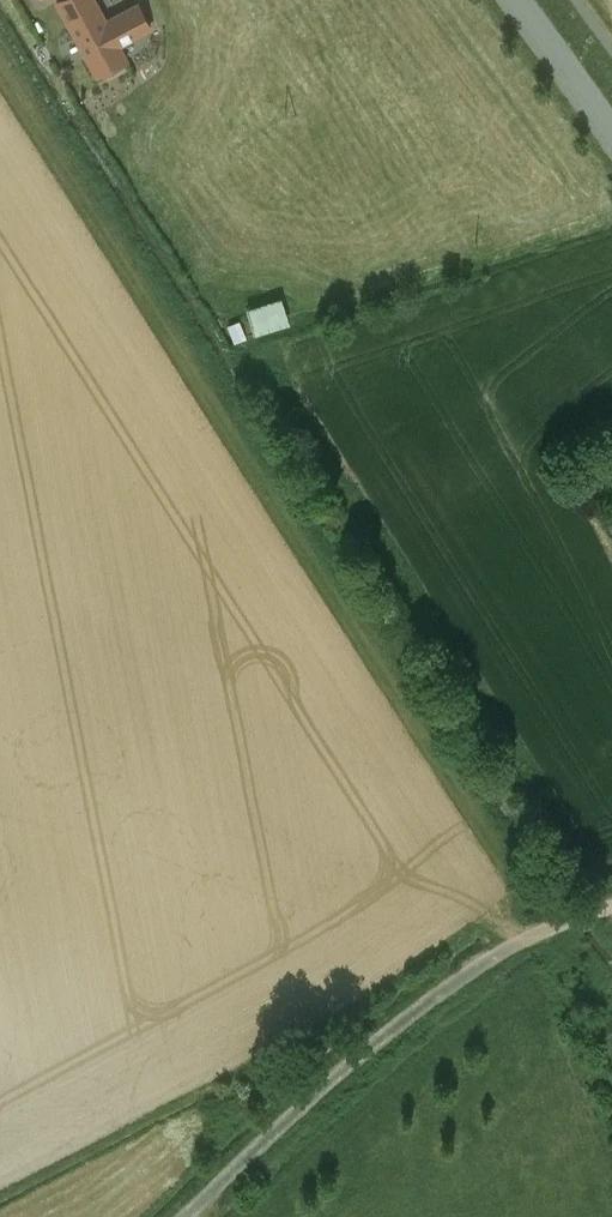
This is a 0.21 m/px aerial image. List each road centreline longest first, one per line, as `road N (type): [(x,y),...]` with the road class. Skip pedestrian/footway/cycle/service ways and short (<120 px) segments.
road 1 (unclassified): [(611,909),(504,954),(186,1216)]
road 2 (tertiary): [(611,137),(513,0)]

